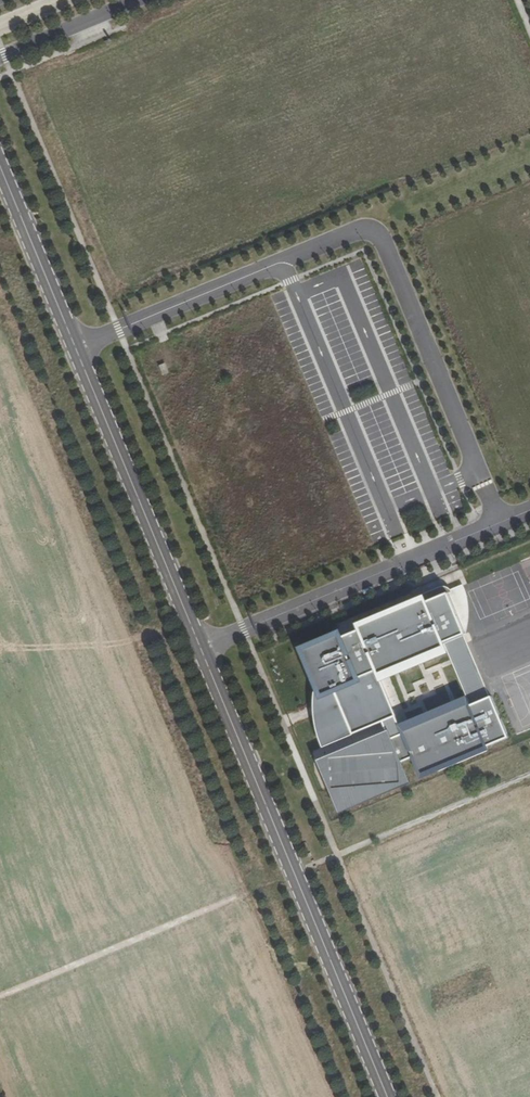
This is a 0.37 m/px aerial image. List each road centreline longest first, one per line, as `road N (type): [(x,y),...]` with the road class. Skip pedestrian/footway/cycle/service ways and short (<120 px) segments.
road 1 (unclassified): [(0,169),(387,1096)]
road 2 (unclassified): [(0,59),(141,0)]

